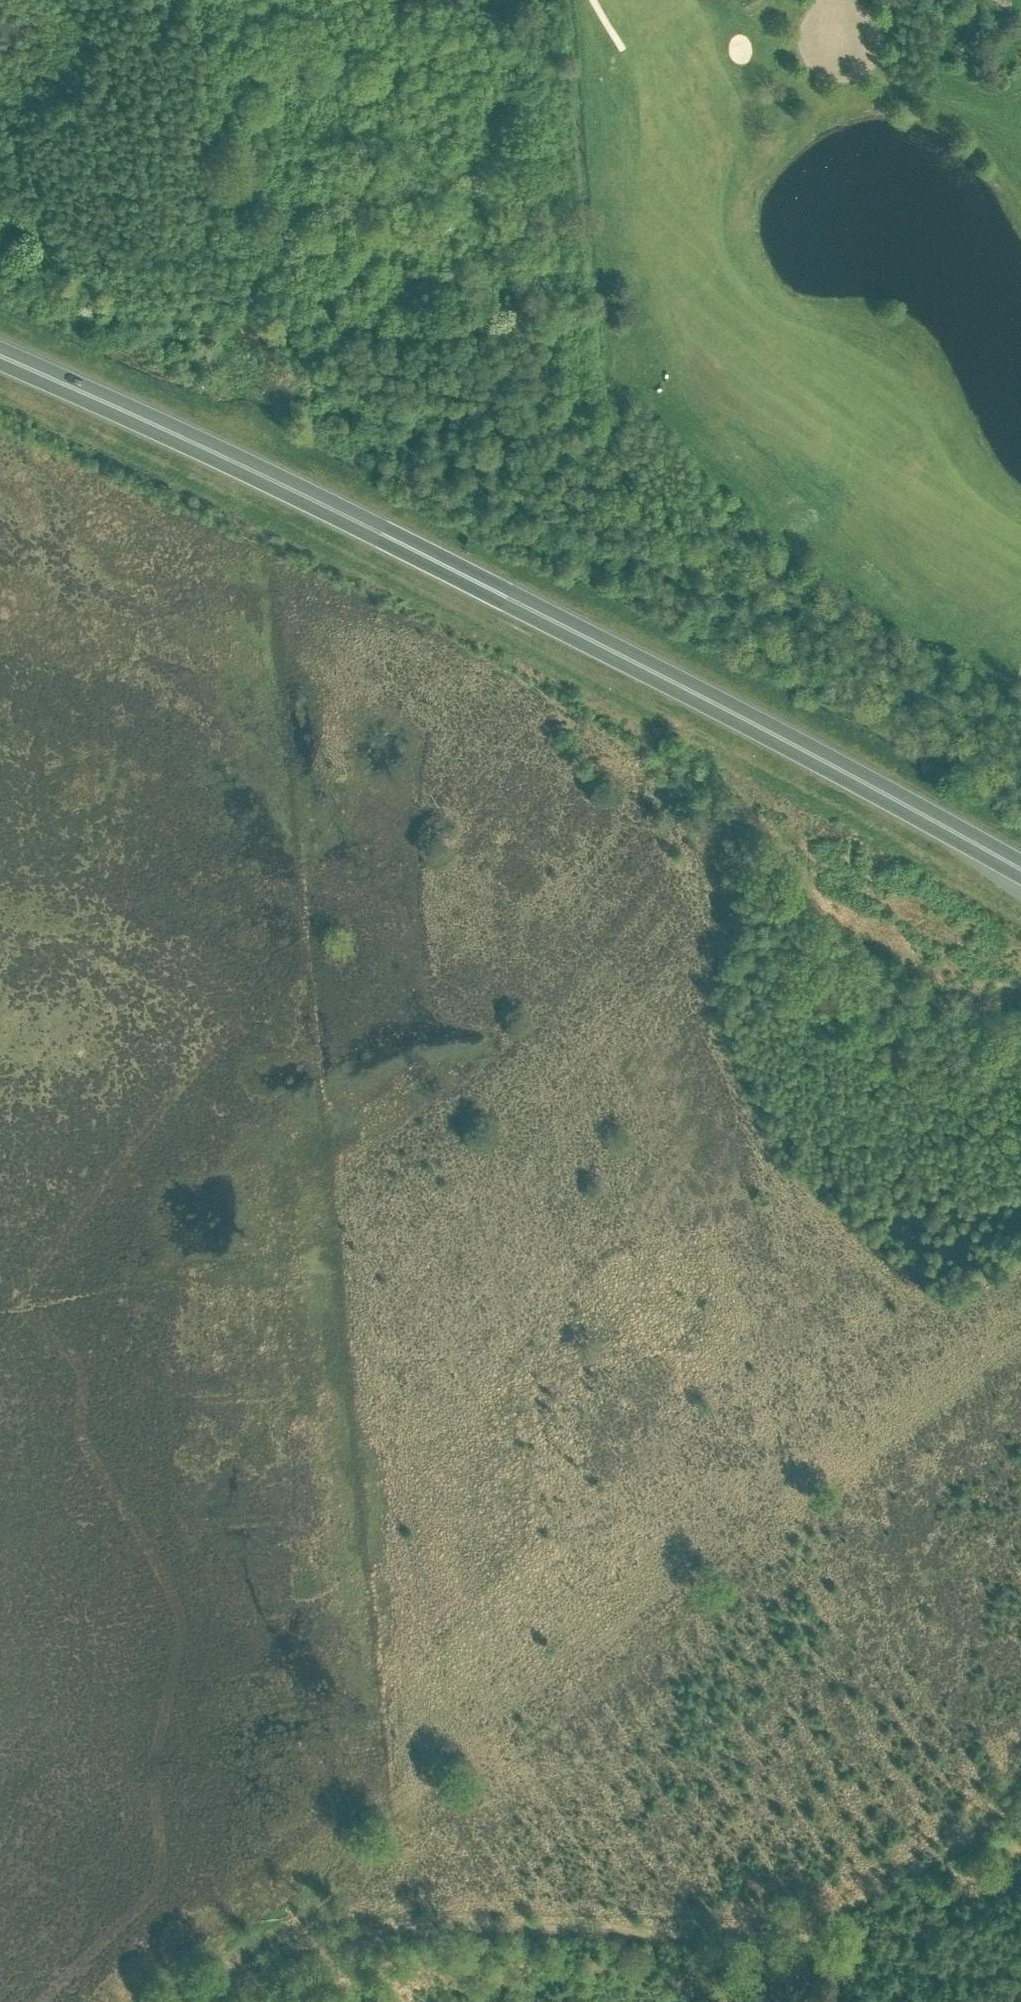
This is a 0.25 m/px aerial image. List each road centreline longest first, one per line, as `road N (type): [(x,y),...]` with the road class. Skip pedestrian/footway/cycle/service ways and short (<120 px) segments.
road 1 (trunk): [(1020,869),(388,536),(0,355)]
road 2 (track): [(215,2001),(280,1954),(368,1923),(771,1928),(852,1908),(933,1863),(998,1813),(1020,1779)]

